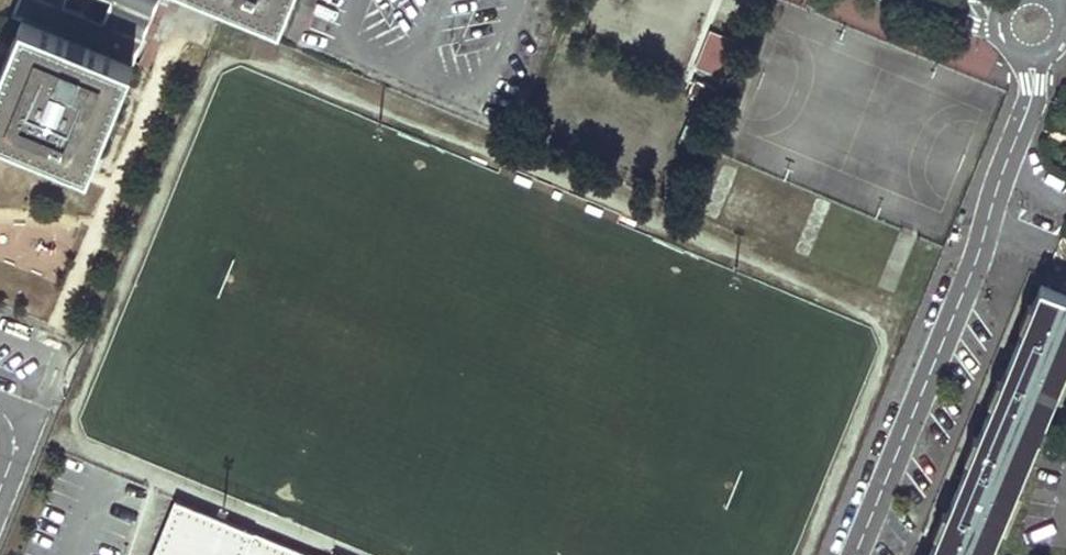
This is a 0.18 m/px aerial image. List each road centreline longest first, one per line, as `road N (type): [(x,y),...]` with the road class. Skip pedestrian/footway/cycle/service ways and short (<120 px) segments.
road 1 (residential): [(988,221),(855,554)]
road 2 (residential): [(1032,56),(1030,102),(988,221)]

